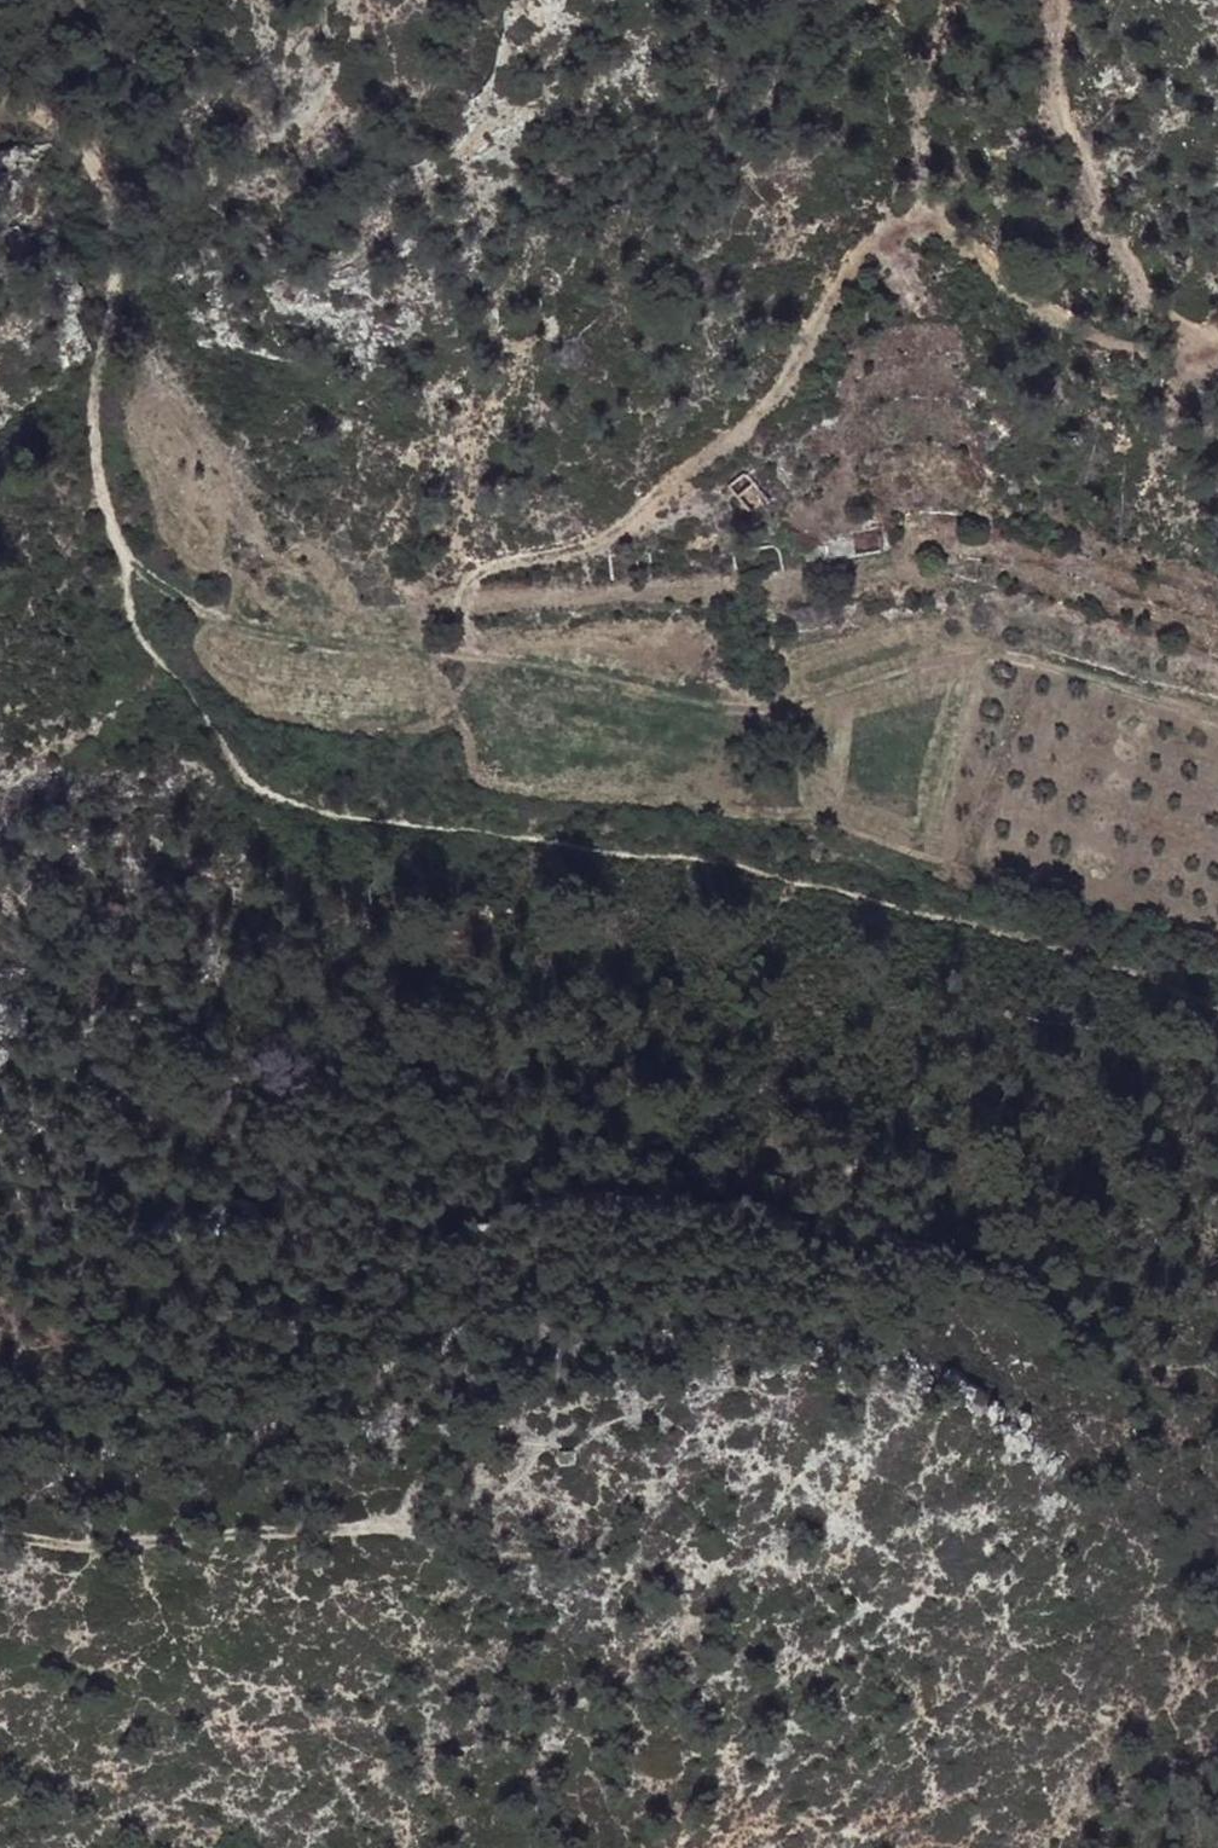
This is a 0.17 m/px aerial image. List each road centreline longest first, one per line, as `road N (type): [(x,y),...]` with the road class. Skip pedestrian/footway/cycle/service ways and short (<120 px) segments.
road 1 (track): [(0,1538),(146,1547),(416,1520),(512,1488),(538,1454)]
road 2 (track): [(0,91),(77,154),(113,224),(112,311),(95,416),(145,591)]

